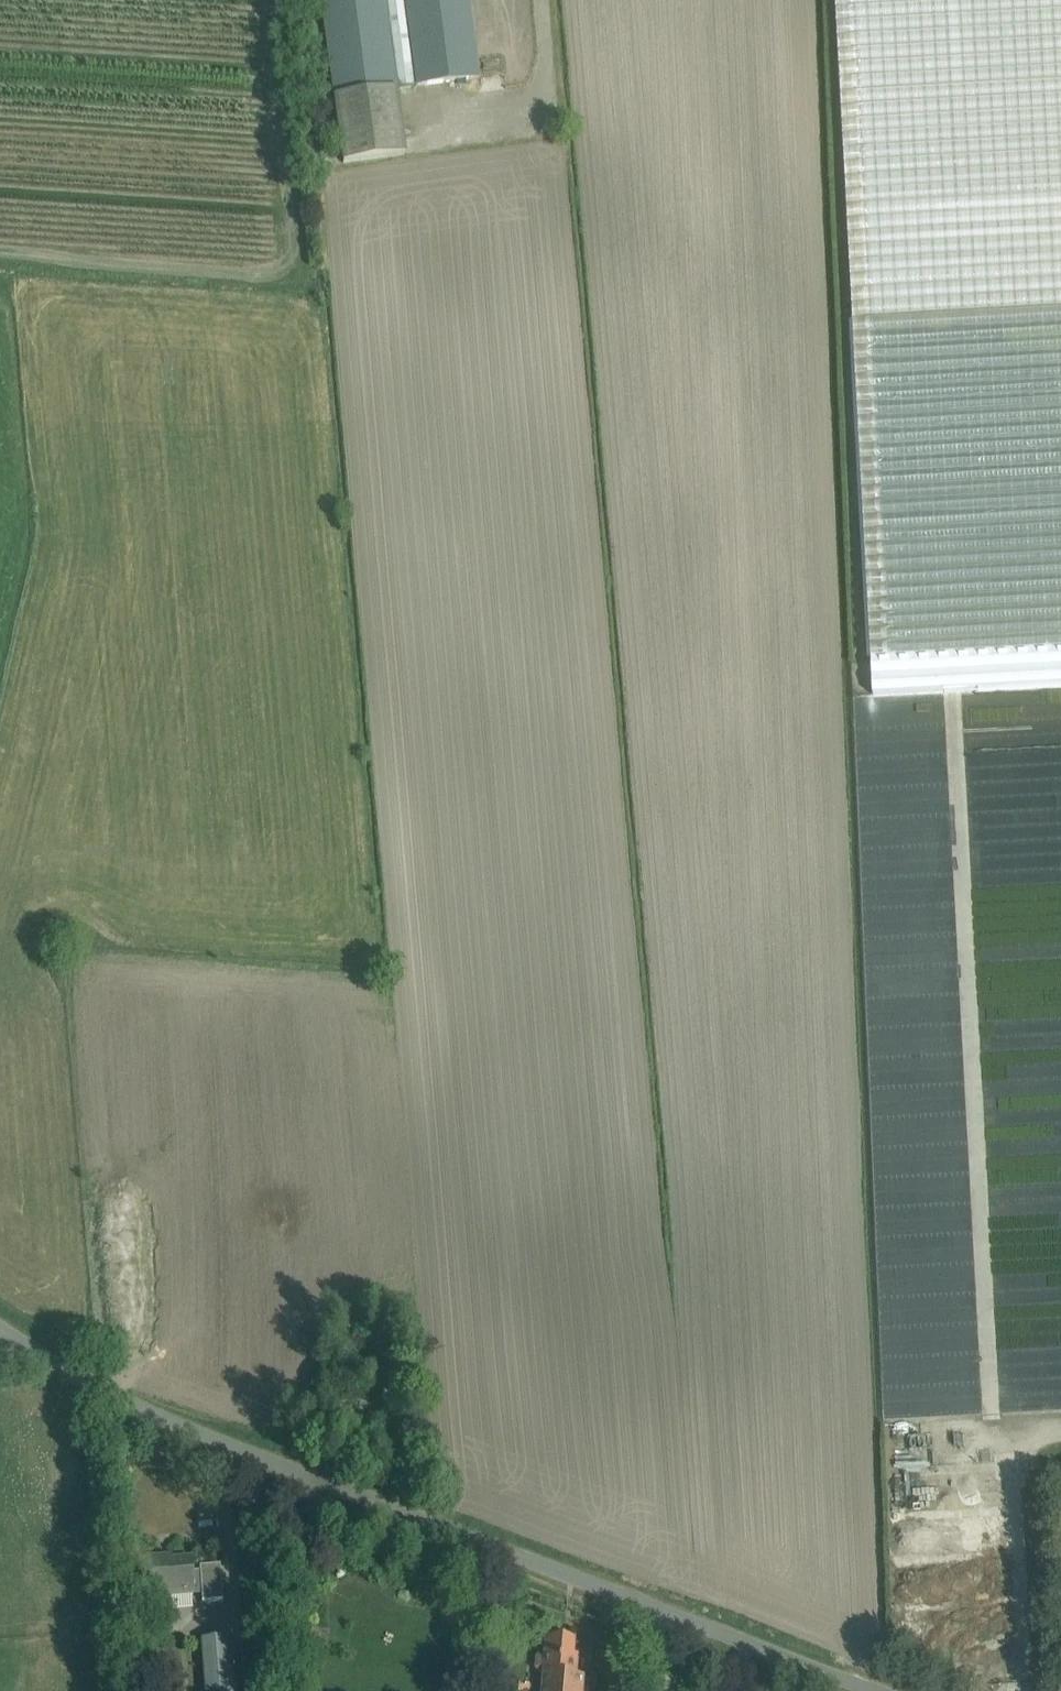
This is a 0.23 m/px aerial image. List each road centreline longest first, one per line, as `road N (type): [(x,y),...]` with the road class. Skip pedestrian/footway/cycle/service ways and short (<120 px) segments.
road 1 (unclassified): [(875,1690),(166,1420),(0,1328)]

